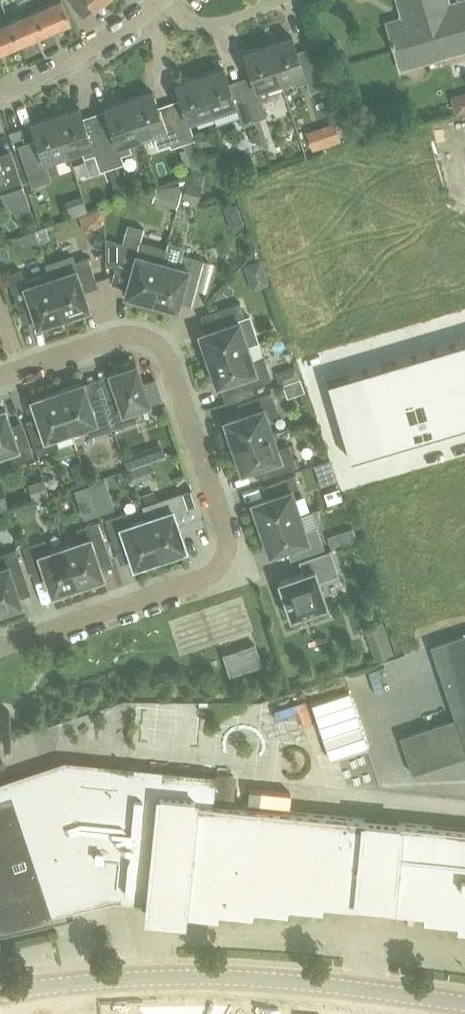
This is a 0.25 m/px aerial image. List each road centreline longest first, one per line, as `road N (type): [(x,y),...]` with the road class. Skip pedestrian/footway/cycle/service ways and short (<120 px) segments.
road 1 (residential): [(0,651),(209,580),(226,558),(227,533),(165,356),(146,341),(119,339),(0,379)]
road 2 (secondary): [(464,1004),(246,982),(151,981),(0,996)]
road 3 (residential): [(0,99),(171,0)]

